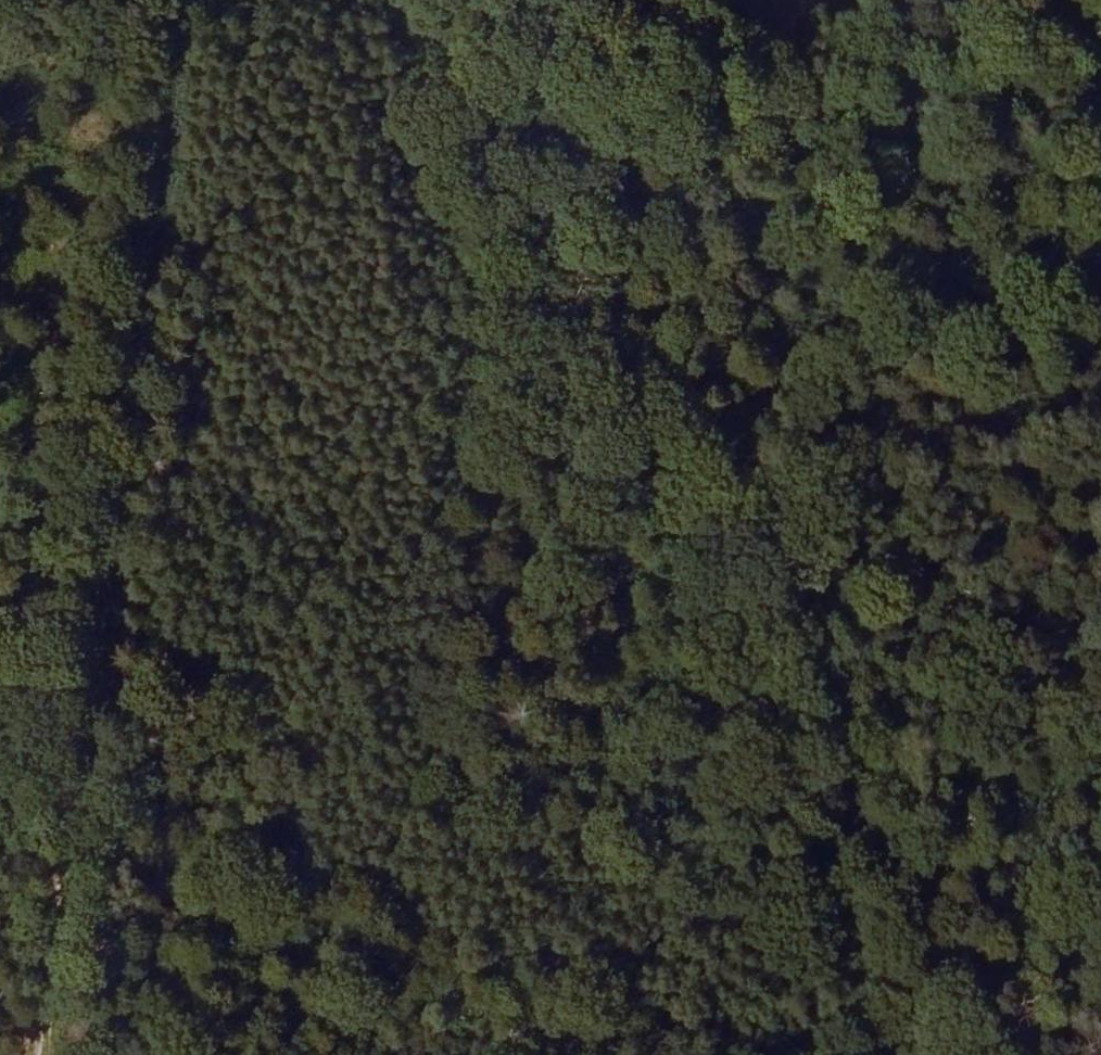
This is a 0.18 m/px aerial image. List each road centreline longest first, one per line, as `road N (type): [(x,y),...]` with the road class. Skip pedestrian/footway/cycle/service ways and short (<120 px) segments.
road 1 (track): [(73,1054),(195,0)]

